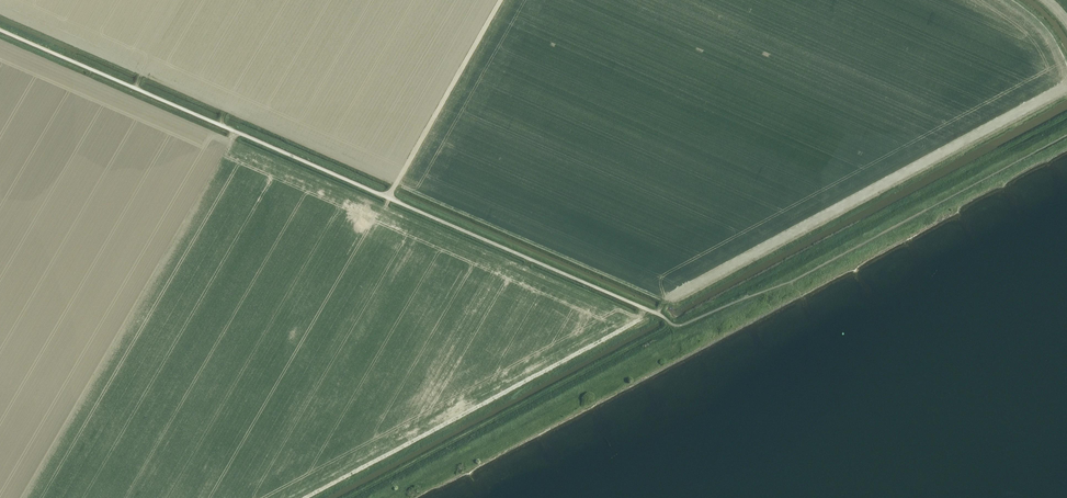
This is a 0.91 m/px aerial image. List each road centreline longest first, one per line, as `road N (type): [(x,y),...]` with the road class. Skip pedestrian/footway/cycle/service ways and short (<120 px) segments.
road 1 (unclassified): [(680,326),(0,30)]
road 2 (track): [(388,199),(501,0)]

